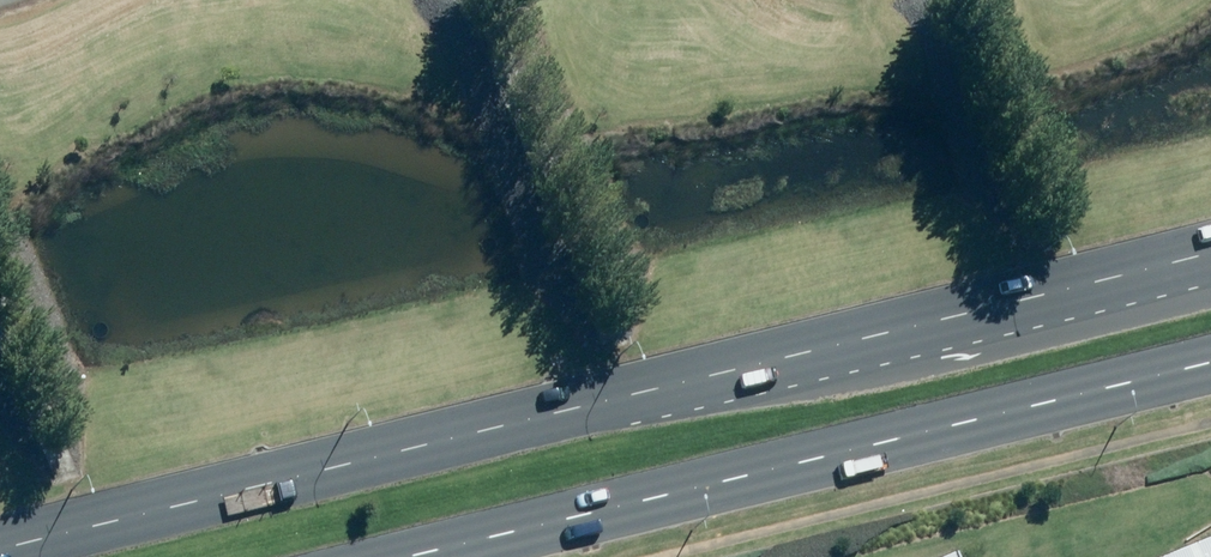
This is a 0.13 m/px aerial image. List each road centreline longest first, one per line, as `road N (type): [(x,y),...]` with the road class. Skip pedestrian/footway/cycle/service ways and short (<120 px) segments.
road 1 (primary): [(0,550),(600,392),(1210,258)]
road 2 (primary): [(1210,372),(1044,420),(445,556)]

